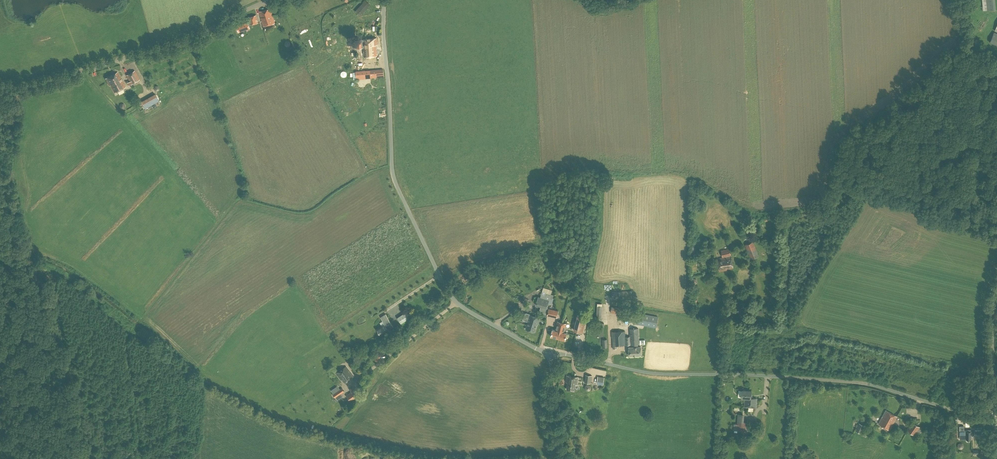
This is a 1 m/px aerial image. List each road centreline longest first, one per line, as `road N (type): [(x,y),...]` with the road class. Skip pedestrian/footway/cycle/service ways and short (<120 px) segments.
road 1 (unclassified): [(553,354),(658,375),(874,386),(959,412),(996,412)]
road 2 (unclassified): [(553,354),(456,303),(394,181),(385,0)]
road 3 (unclassified): [(0,86),(34,85),(188,40),(272,0)]

